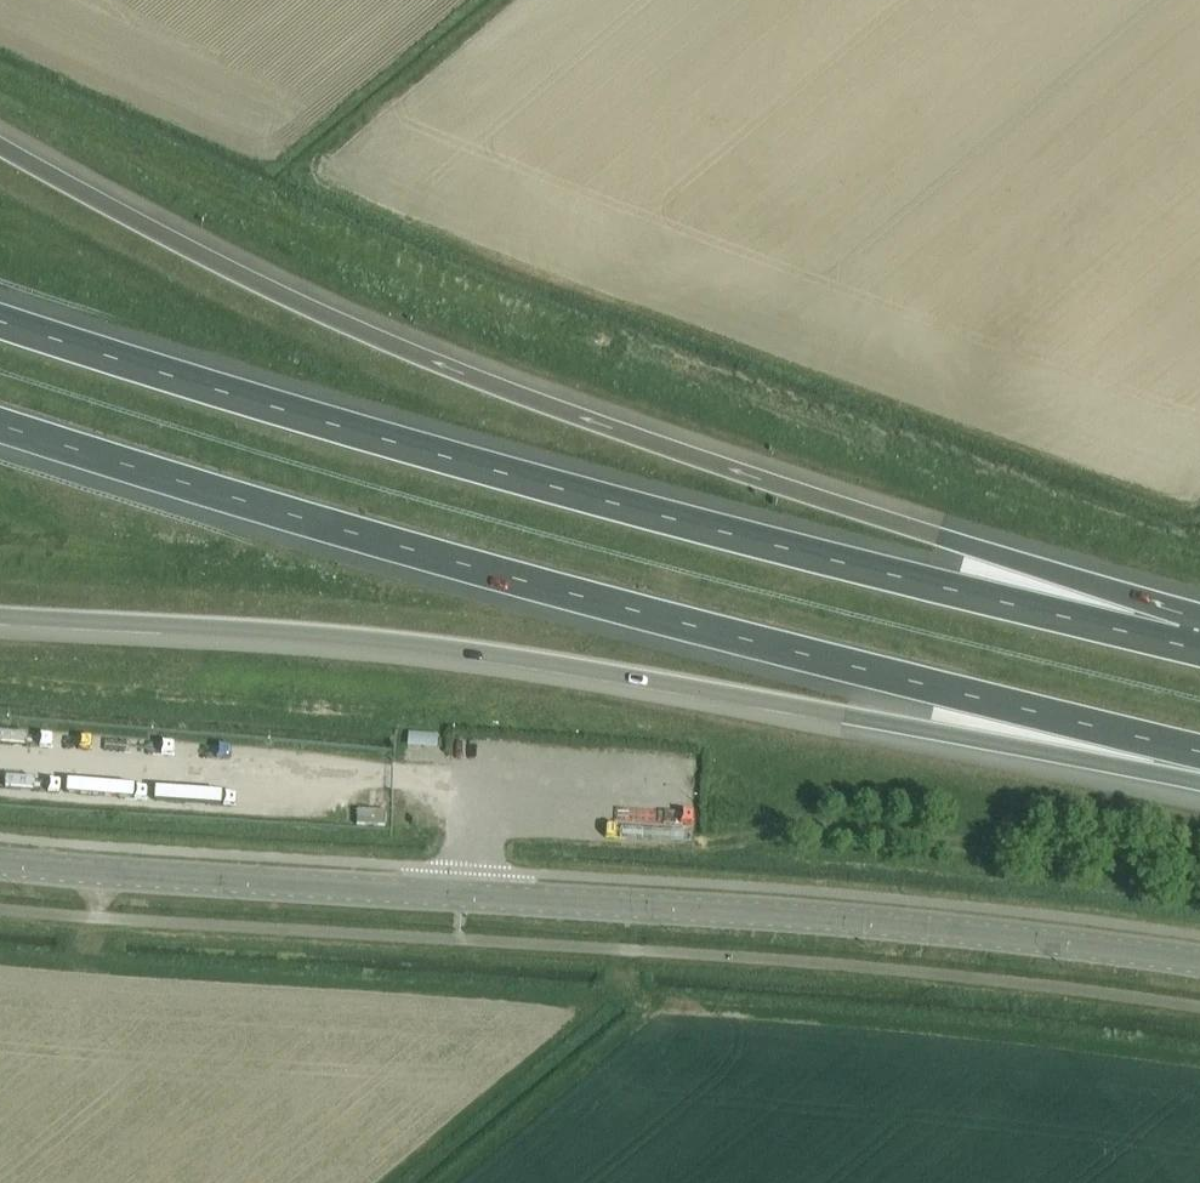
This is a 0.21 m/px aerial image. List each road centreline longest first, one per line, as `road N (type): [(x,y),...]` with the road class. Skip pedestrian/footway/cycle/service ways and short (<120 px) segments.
road 1 (motorway): [(1196,644),(969,545),(700,459),(356,329),(0,145)]
road 2 (motorway): [(0,419),(346,534),(1199,751)]
road 3 (motorway): [(1196,644),(381,439),(0,319)]
road 4 (motorway): [(0,620),(457,653),(1070,754),(1199,759)]
road 5 (unclassified): [(1199,967),(871,926),(0,866)]

